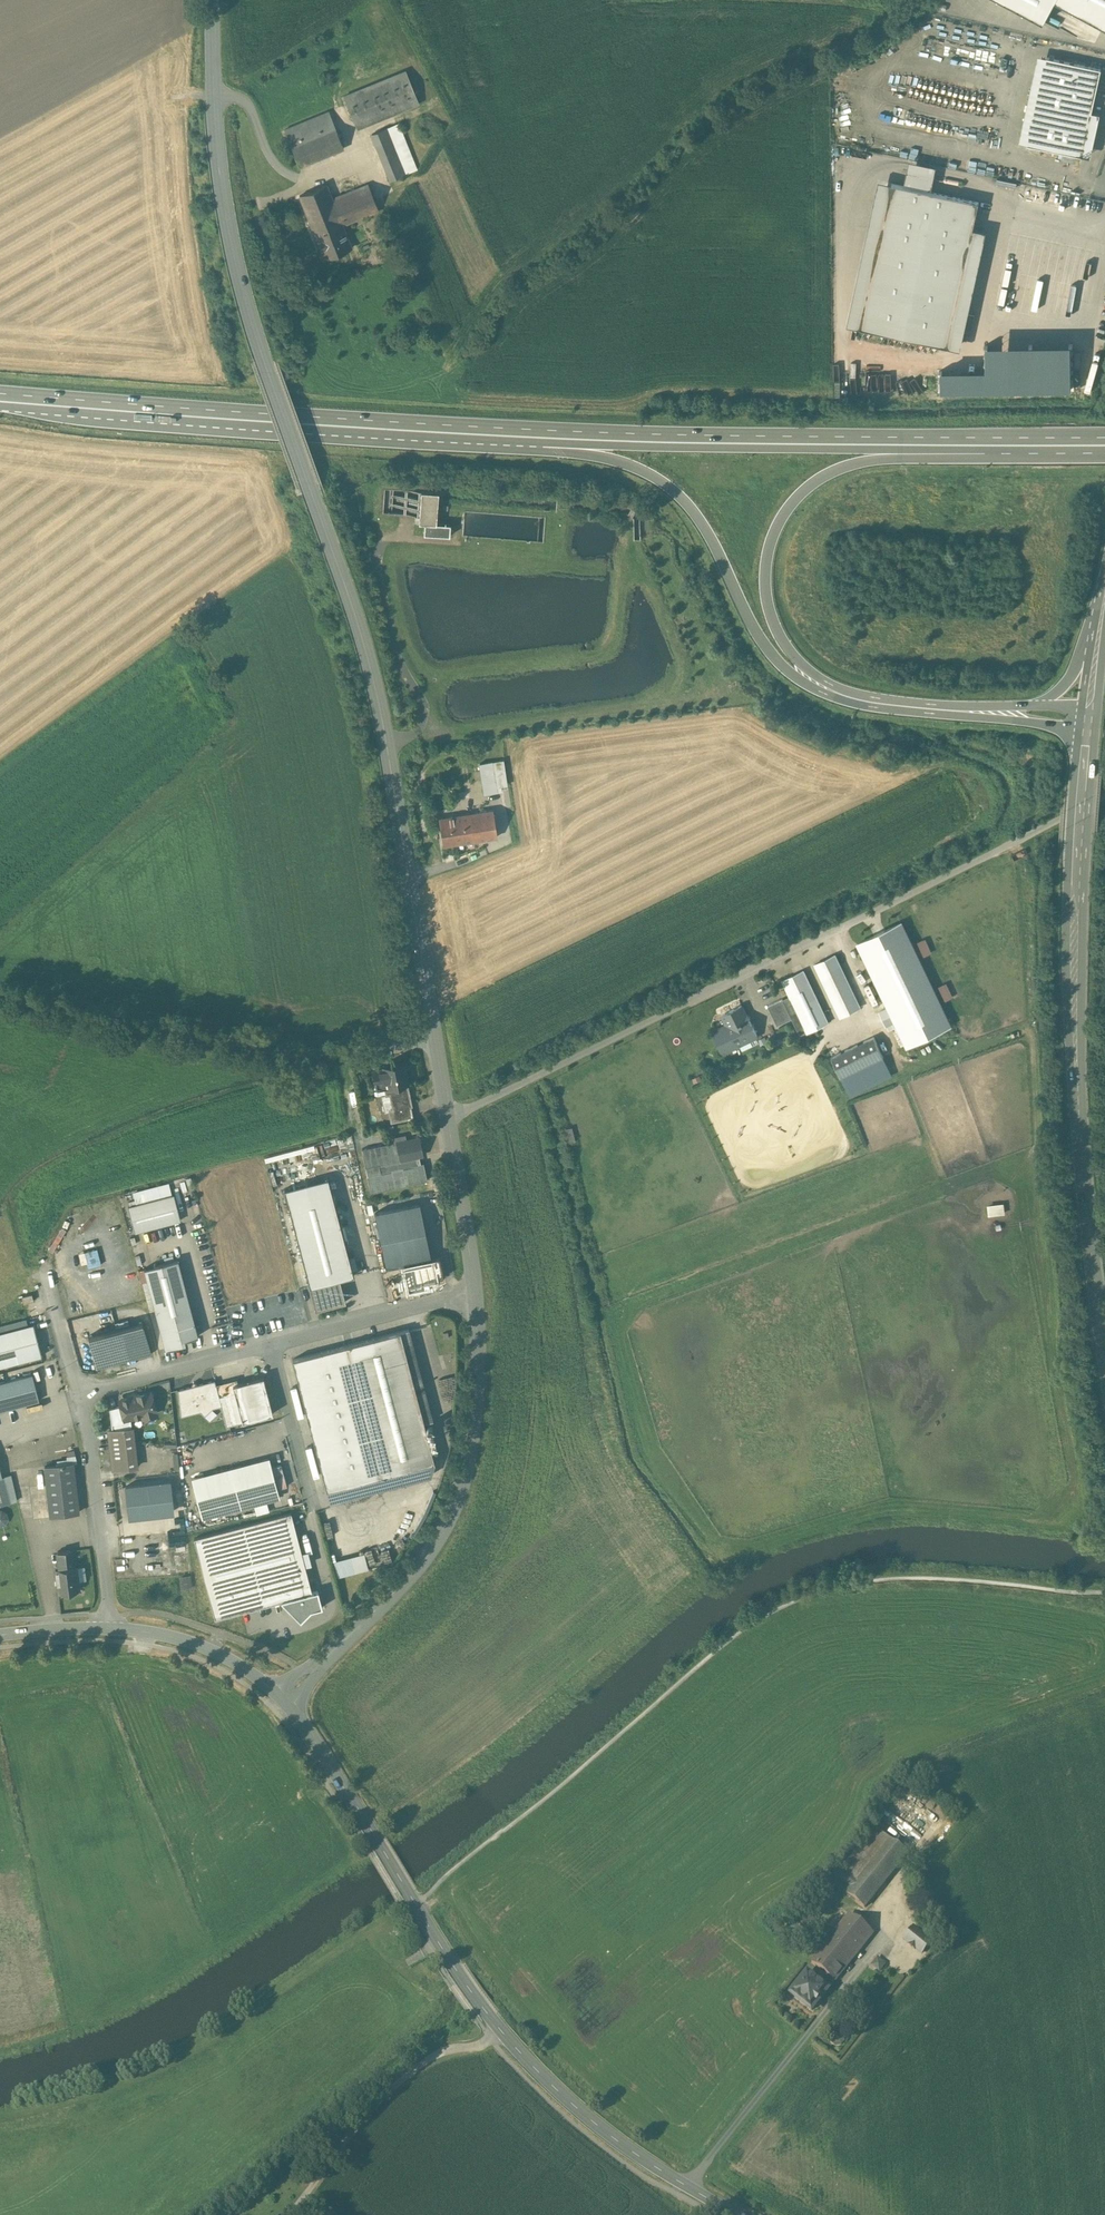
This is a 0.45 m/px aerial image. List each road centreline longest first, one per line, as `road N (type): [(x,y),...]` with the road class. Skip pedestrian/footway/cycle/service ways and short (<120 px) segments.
road 1 (trunk): [(1104,436),(581,431),(0,393)]
road 2 (tertiary): [(435,1042),(370,660),(263,356),(231,239),(216,146),(211,0)]
road 3 (unclassified): [(448,1121),(1104,797)]
road 4 (tertiary): [(738,2214),(618,2142),(503,2033),(282,1693)]
road 5 (trunk): [(531,443),(618,460),(672,488),(692,506),(771,651),(812,686),(888,707),(1090,730)]
road 6 (trunk): [(1044,703),(897,693),(834,676),(790,639),(771,589),(775,531),(804,487),(888,457),(1014,450)]
road 7 (secondary): [(1104,1347),(1078,1071),(1090,730)]
road 8 (trunk): [(0,406),(531,443)]
road 9 (trunk): [(531,443),(1014,450)]
road 10 (tertiary): [(282,1693),(405,1583),(457,1502),(477,1393),(475,1293)]
road 11 (residential): [(0,996),(266,1050),(362,1052),(435,1042)]
road 12 (unclassified): [(108,1625),(79,1396)]
road 13 (unclassified): [(475,1293),(270,1345)]
road 14 (unclassified): [(270,1345),(79,1396)]
road 15 (tertiary): [(282,1693),(207,1646),(108,1625)]
road 16 (tertiary): [(475,1293),(448,1121)]
road 17 (unclassified): [(270,1345),(312,1507)]
road 18 (unclassified): [(79,1396),(41,1262)]

